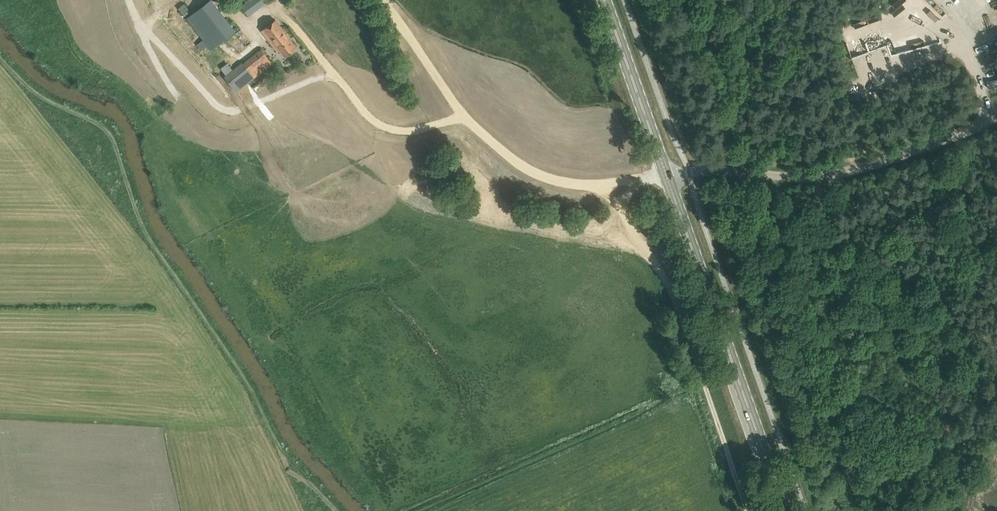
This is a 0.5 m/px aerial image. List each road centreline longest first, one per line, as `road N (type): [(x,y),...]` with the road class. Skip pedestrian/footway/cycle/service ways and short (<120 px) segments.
road 1 (primary): [(787,510),(667,172)]
road 2 (unclassified): [(667,172),(830,173),(996,119)]
road 3 (track): [(338,76),(226,110),(137,21),(129,0)]
road 4 (track): [(461,114),(419,130),(377,122),(275,8),(280,0)]
road 5 (track): [(704,375),(668,274),(595,181)]
road 6 (primary): [(667,172),(606,0)]
road 7 (track): [(721,169),(715,113),(685,0)]
road 8 (track): [(595,181),(560,181),(525,168),(461,114)]
road 9 (track): [(750,510),(704,375)]
road 10 (track): [(461,114),(390,0)]

